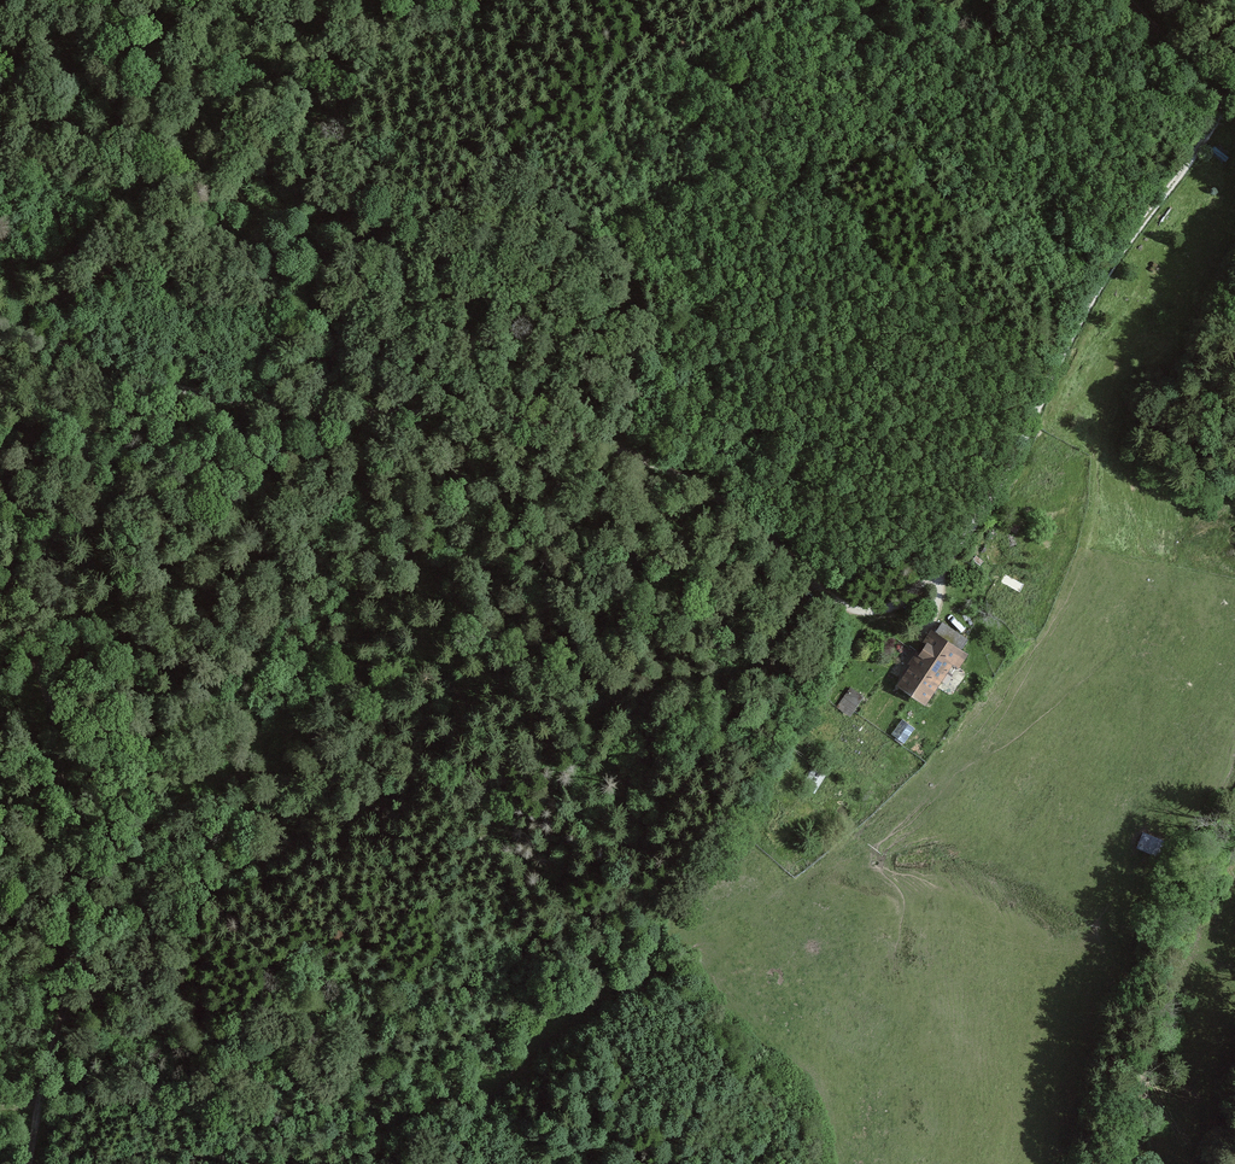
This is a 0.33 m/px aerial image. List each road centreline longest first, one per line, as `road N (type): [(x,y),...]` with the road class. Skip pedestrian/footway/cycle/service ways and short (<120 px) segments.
road 1 (track): [(0,318),(180,387),(251,403),(486,412),(540,422),(709,492),(842,606),(862,613),(899,606),(936,576),(1025,448),(1070,343),(1127,247),(1205,141),(1231,74)]
road 2 (track): [(0,478),(8,580),(58,763),(71,934),(69,992),(29,1163)]
road 3 (track): [(512,0),(306,102),(256,162),(63,295),(0,316)]
road 4 (track): [(447,1163),(542,1039),(717,944)]
road 5 (track): [(1126,0),(1192,60),(1231,74)]

